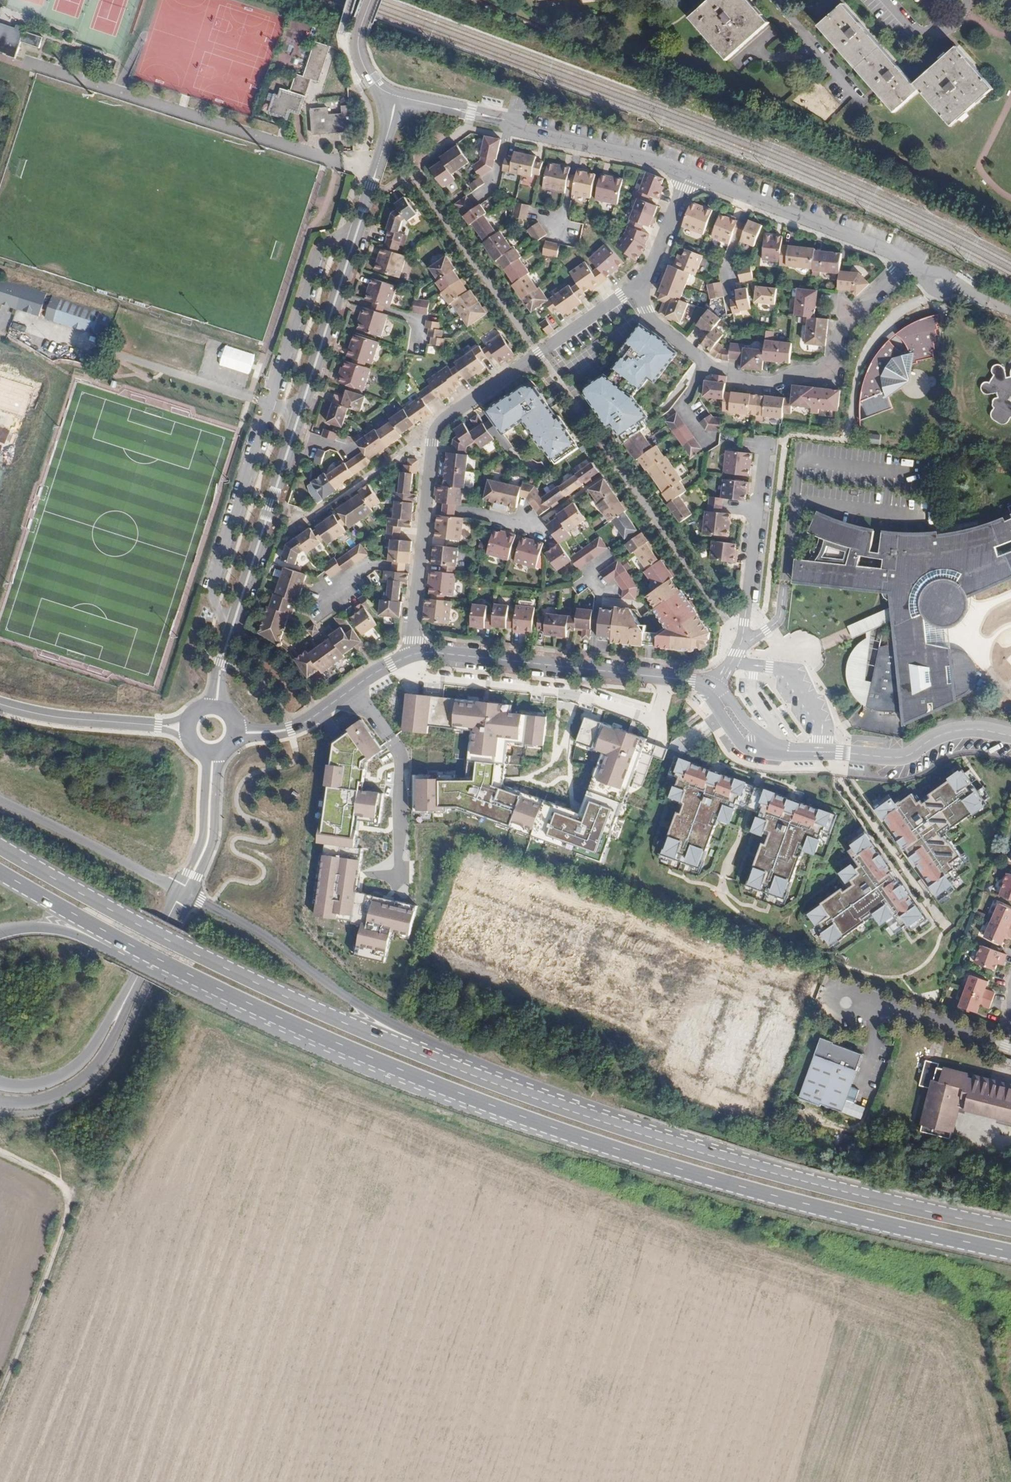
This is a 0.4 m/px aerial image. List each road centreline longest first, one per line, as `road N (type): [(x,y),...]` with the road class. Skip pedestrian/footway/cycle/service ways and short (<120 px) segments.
road 1 (primary): [(114,937),(356,1050),(595,1141),(869,1221),(1010,1251)]
road 2 (residential): [(215,706),(222,660),(397,95)]
road 3 (primary): [(1010,1229),(735,1161),(488,1080)]
road 4 (primary): [(488,1080),(362,1033),(165,940),(0,849)]
road 5 (residential): [(641,290),(652,321),(703,365),(740,381),(772,384),(830,370),(845,324),(908,259)]
road 6 (primary): [(488,1080),(183,895)]
road 7 (residential): [(426,510),(441,420),(622,295),(641,290)]
road 8 (track): [(0,1409),(70,1206),(68,1188),(0,1154)]
road 9 (tertiary): [(416,654),(716,689)]
road 10 (residential): [(688,172),(397,95)]
road 11 (primary): [(183,895),(0,802)]
road 12 (tertiary): [(235,733),(306,722),(416,654)]
road 13 (tertiary): [(820,753),(899,758),(950,732),(1010,737)]
road 14 (residential): [(742,635),(767,440)]
road 15 (unclassified): [(0,704),(73,719),(187,727)]
road 16 (residential): [(1010,1048),(894,1009),(842,1005)]
road 17 (primary): [(0,1100),(40,1100),(90,1073),(125,1004)]
road 18 (residential): [(908,259),(755,197)]
road 19 (primary): [(125,1004),(62,1077),(37,1086),(0,1083)]
road 20 (residential): [(820,753),(822,722),(794,670),(732,663)]
road 21 (tertiary): [(183,895),(211,831),(211,754)]
road 22 (tertiary): [(716,689),(759,744),(820,753)]
road 23 (primary): [(0,873),(114,937)]
road 24 (residential): [(641,290),(688,172)]
road 25 (primary): [(125,1004),(183,895)]

